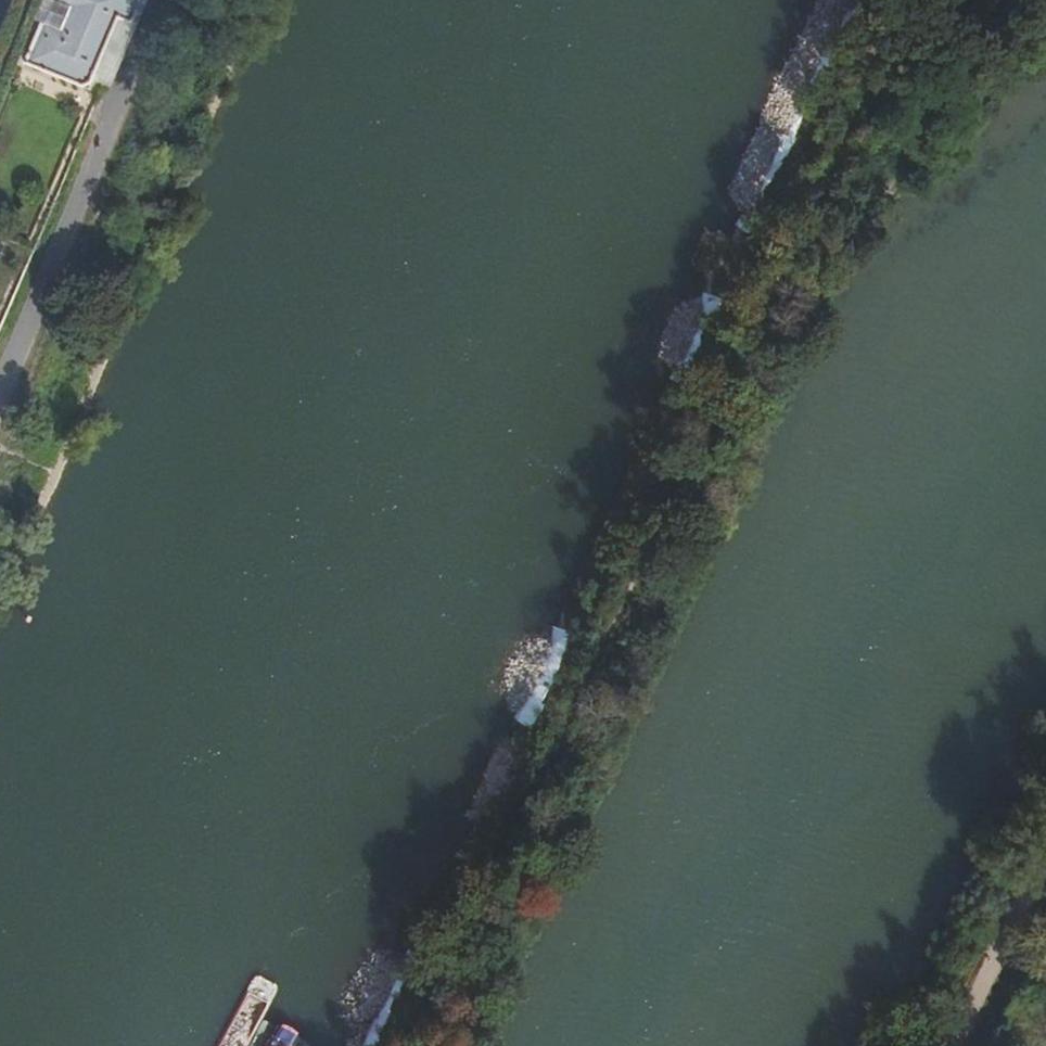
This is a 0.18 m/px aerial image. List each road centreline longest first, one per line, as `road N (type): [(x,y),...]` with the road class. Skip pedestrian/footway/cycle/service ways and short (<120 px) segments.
road 1 (residential): [(0,392),(161,0)]

